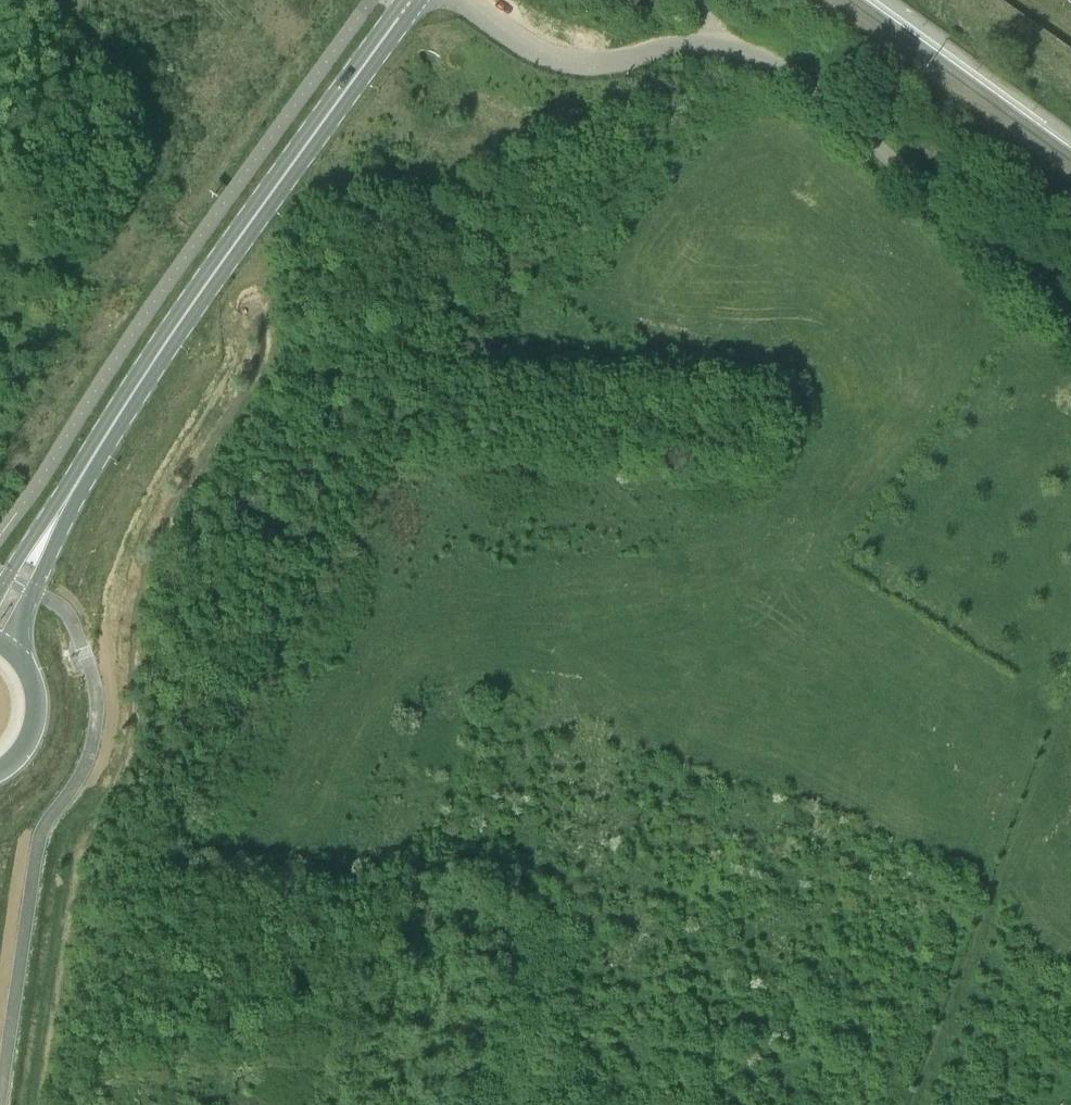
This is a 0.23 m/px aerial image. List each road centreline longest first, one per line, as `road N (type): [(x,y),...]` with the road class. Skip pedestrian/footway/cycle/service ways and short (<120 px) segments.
road 1 (unclassified): [(1070,324),(780,67),(699,40),(606,63),(565,60),(516,41),(462,0)]
road 2 (primary): [(67,501),(222,264),(412,0)]
road 3 (track): [(912,1104),(1058,738)]
road 4 (primary): [(10,651),(67,501)]
road 5 (primary): [(0,770),(27,743),(36,713),(32,682),(10,651)]

